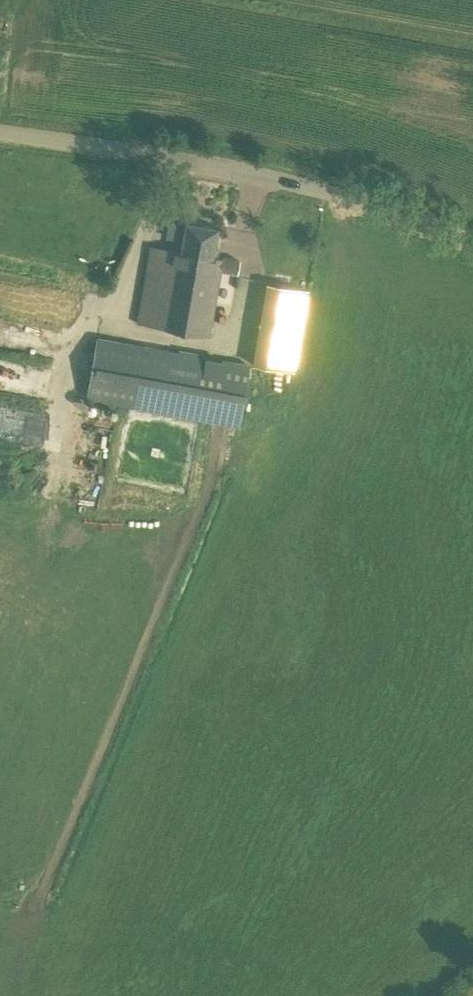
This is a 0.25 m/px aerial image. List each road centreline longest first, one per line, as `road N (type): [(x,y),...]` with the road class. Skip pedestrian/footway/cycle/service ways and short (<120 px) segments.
road 1 (unclassified): [(472,245),(269,176),(0,135)]

